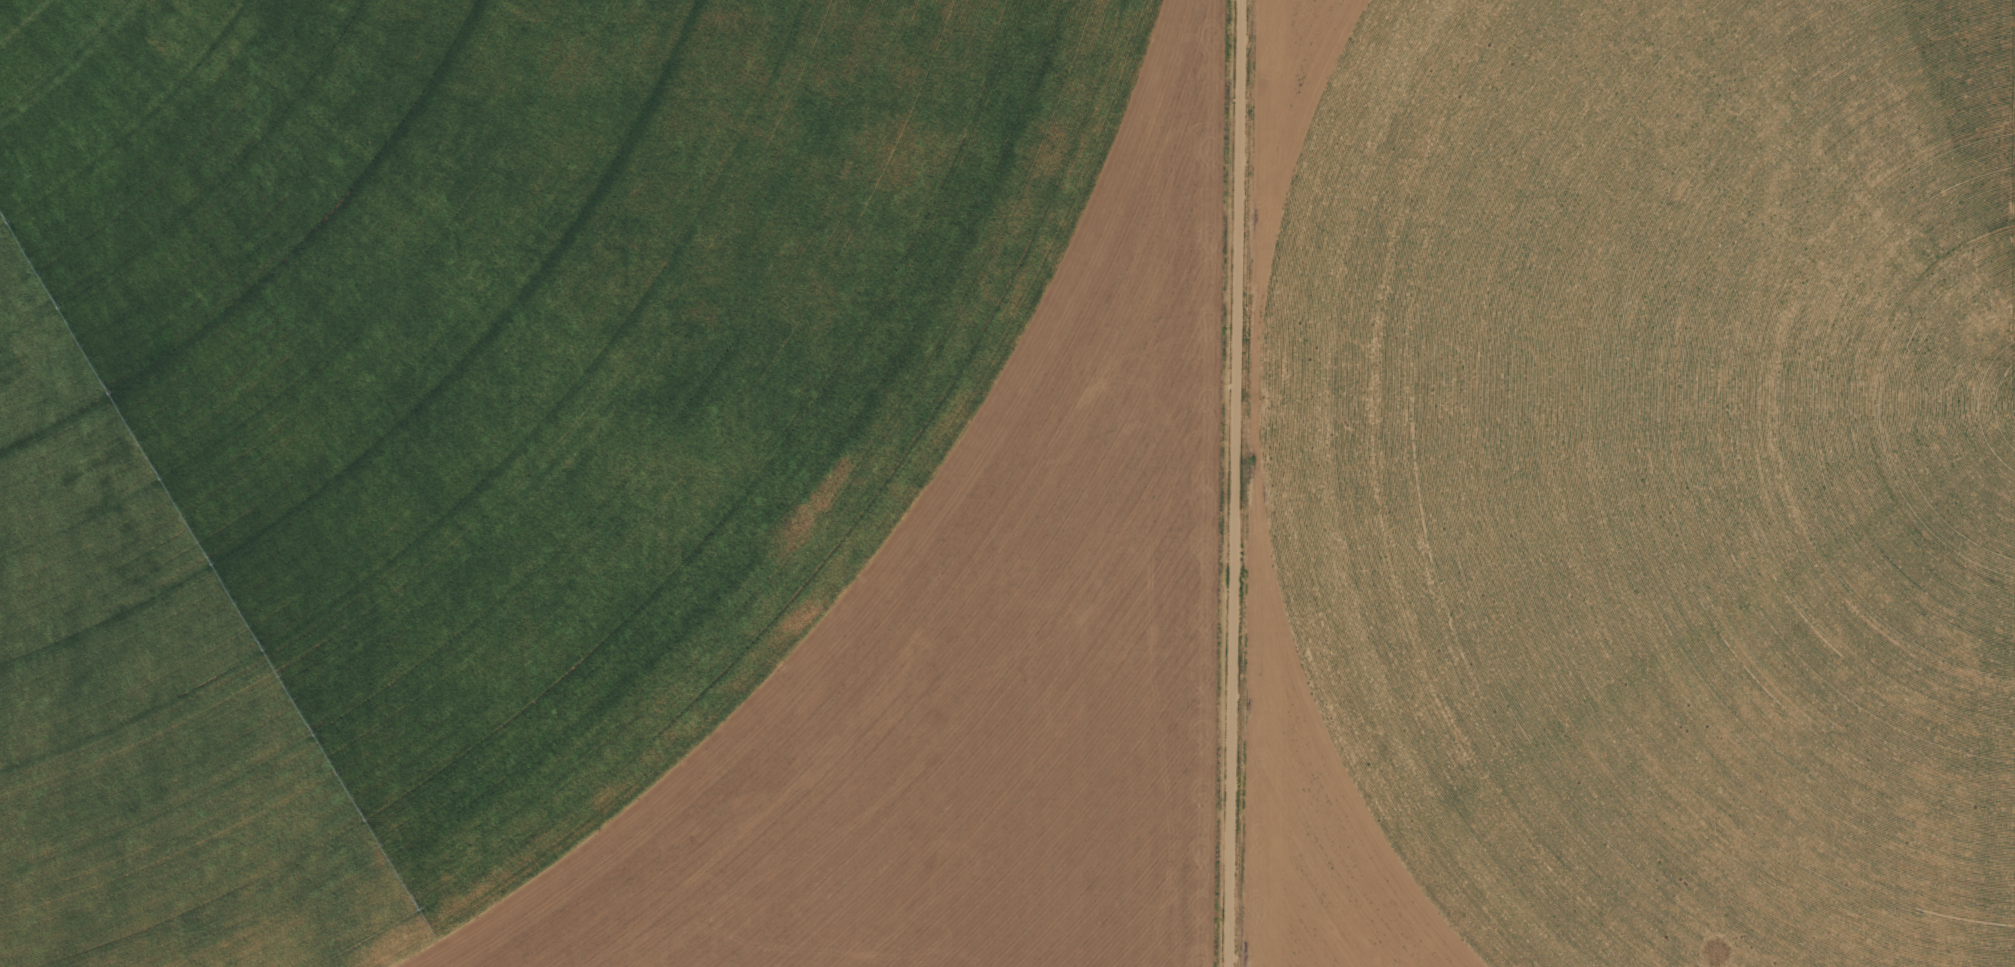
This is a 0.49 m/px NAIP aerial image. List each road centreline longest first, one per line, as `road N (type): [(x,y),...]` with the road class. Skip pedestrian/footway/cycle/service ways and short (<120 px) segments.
road 1 (residential): [(1229,966),(1243,0)]

